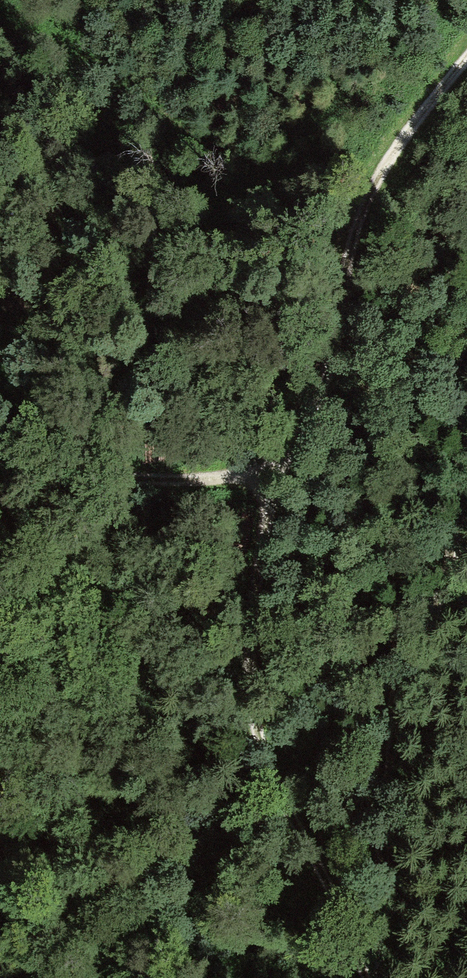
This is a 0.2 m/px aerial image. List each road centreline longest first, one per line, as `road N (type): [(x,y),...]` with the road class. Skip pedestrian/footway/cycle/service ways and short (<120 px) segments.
road 1 (track): [(0,479),(272,477),(320,400),(348,249),(378,179),(466,64)]
road 2 (track): [(375,977),(393,713),(444,586),(466,433)]
road 3 (track): [(369,977),(254,722),(247,642),(272,477)]

